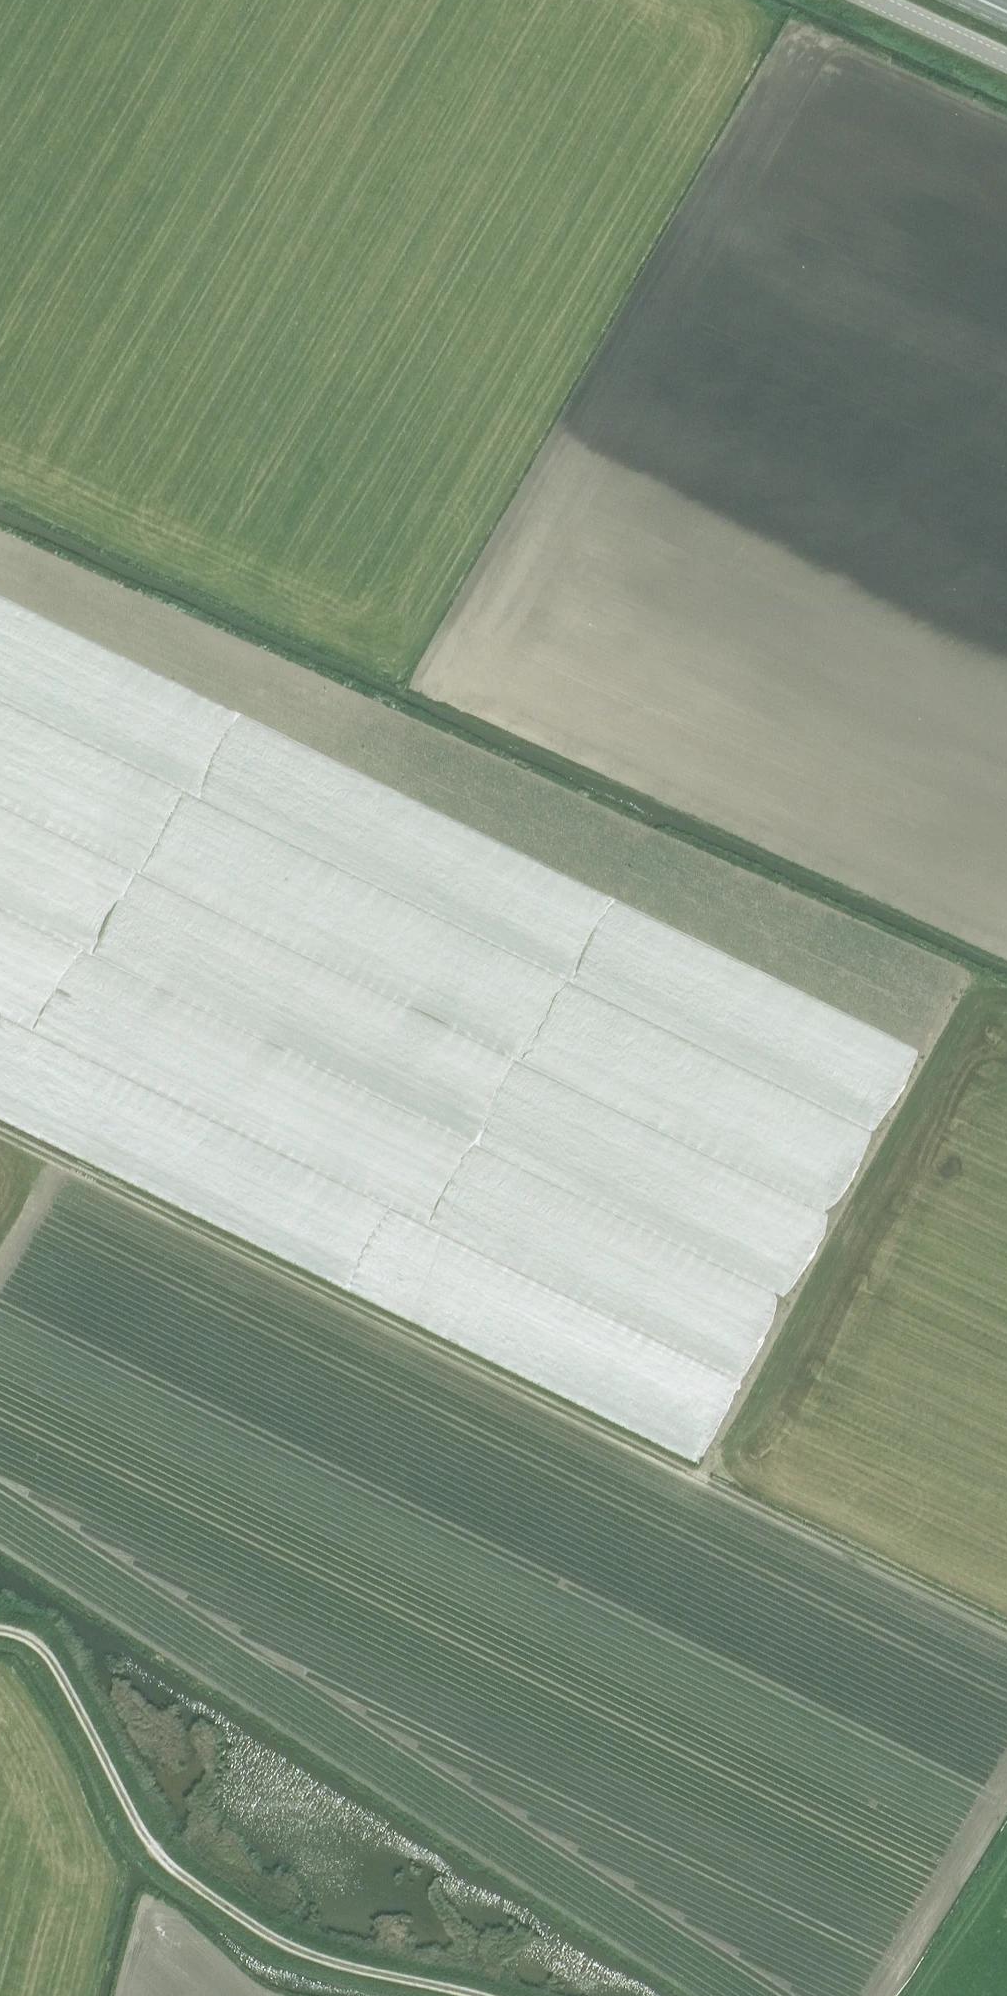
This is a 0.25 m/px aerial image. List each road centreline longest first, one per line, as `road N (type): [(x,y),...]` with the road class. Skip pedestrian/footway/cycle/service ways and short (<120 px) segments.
road 1 (track): [(1006,1631),(0,1133)]
road 2 (track): [(481,1995),(308,1954),(206,1893),(146,1837),(55,1665),(35,1643),(5,1630)]
road 3 (unclassified): [(1006,62),(875,0)]

